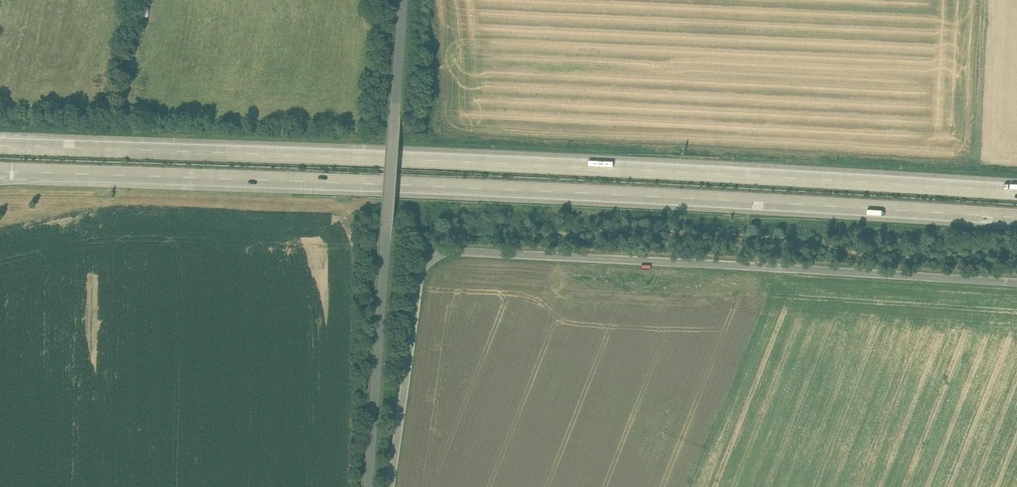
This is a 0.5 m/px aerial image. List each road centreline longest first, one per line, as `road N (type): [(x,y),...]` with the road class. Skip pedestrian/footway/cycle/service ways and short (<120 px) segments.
road 1 (motorway): [(0,170),(1016,218)]
road 2 (motorway): [(1016,192),(0,145)]
road 3 (unclassified): [(390,486),(418,305),(447,267),(468,261),(1016,288)]
road 4 (unclassified): [(402,0),(367,486)]

